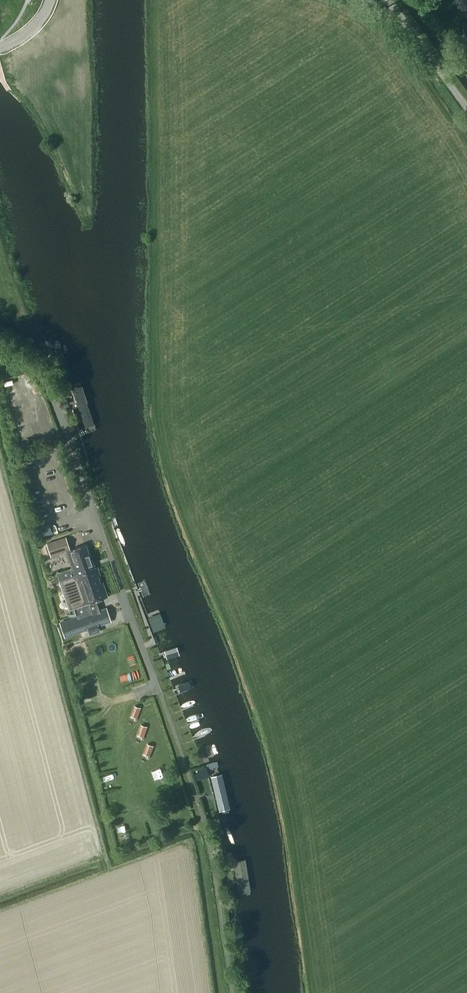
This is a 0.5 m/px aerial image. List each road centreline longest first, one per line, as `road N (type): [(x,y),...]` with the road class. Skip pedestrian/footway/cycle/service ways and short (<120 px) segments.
road 1 (unclassified): [(106,548),(53,400),(28,367),(0,348)]
road 2 (unclassified): [(466,114),(386,0)]

